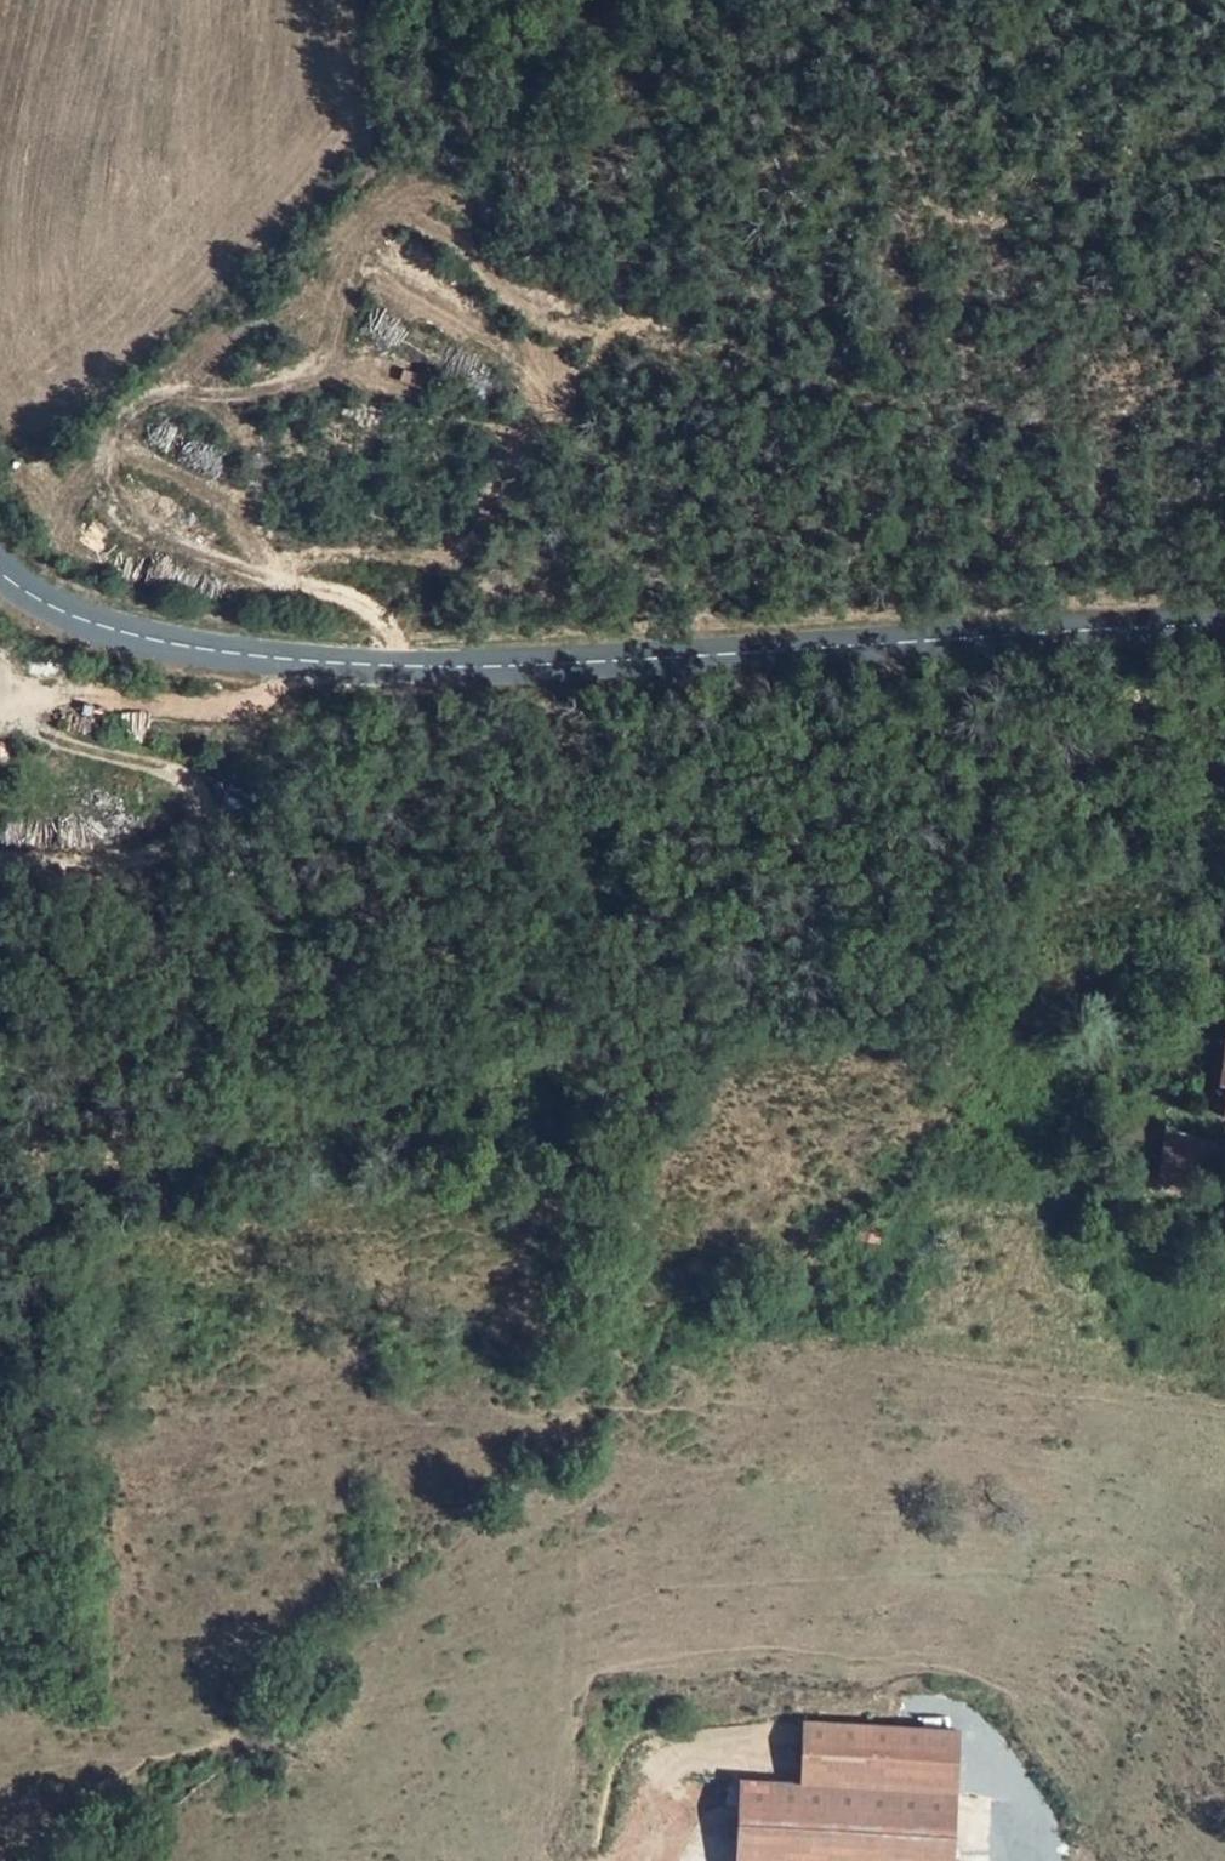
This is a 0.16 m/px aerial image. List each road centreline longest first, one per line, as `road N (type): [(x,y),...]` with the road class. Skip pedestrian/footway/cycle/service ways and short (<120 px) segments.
road 1 (secondary): [(1224,626),(628,661),(379,666),(193,649),(92,623),(0,575)]

